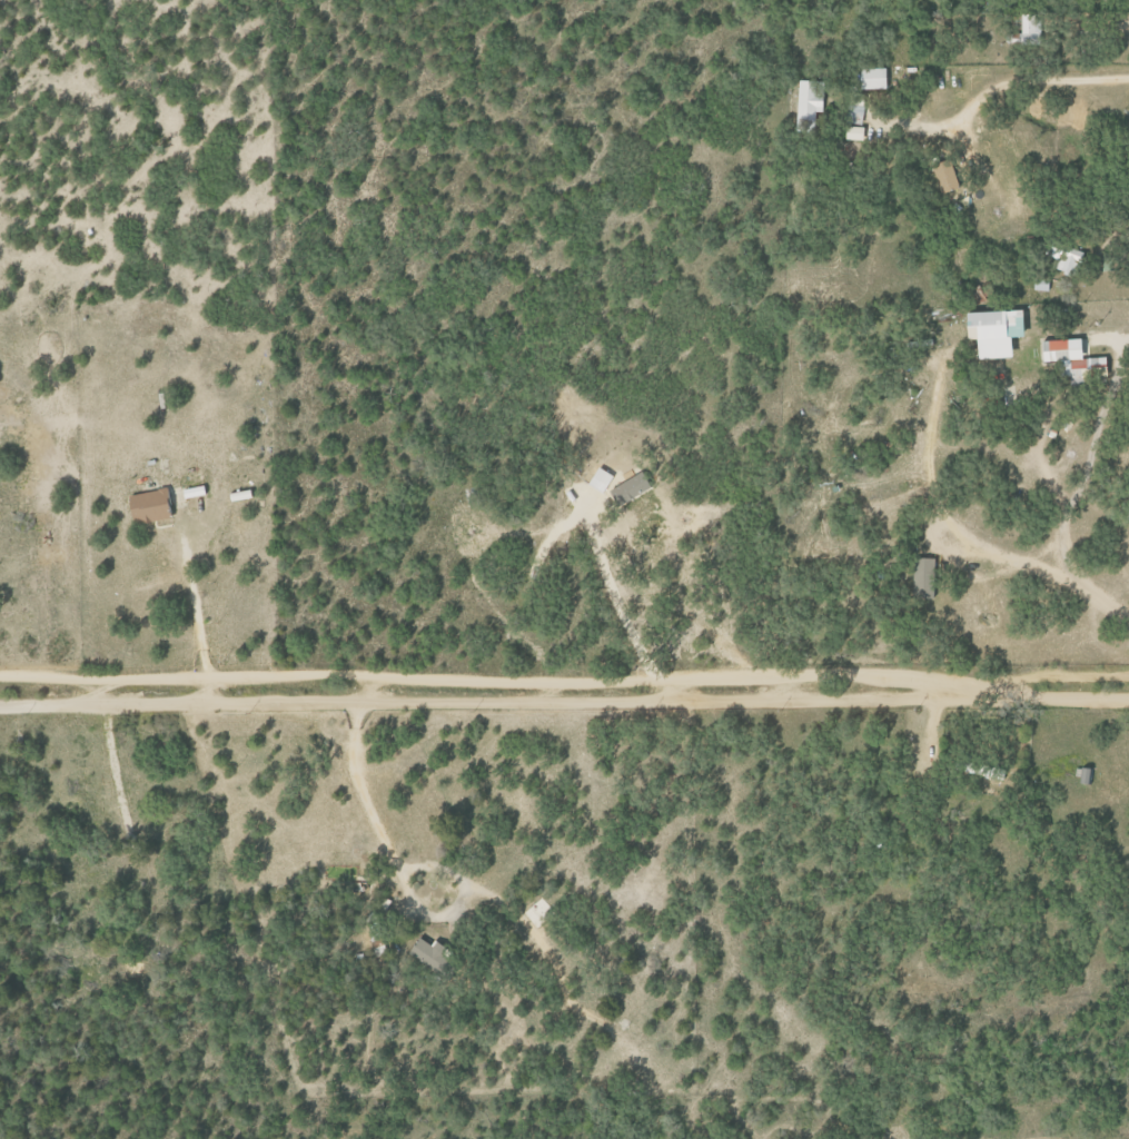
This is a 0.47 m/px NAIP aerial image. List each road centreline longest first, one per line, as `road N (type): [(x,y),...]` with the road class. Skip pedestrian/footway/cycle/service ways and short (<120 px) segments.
road 1 (residential): [(1128,699),(666,692),(0,698)]

